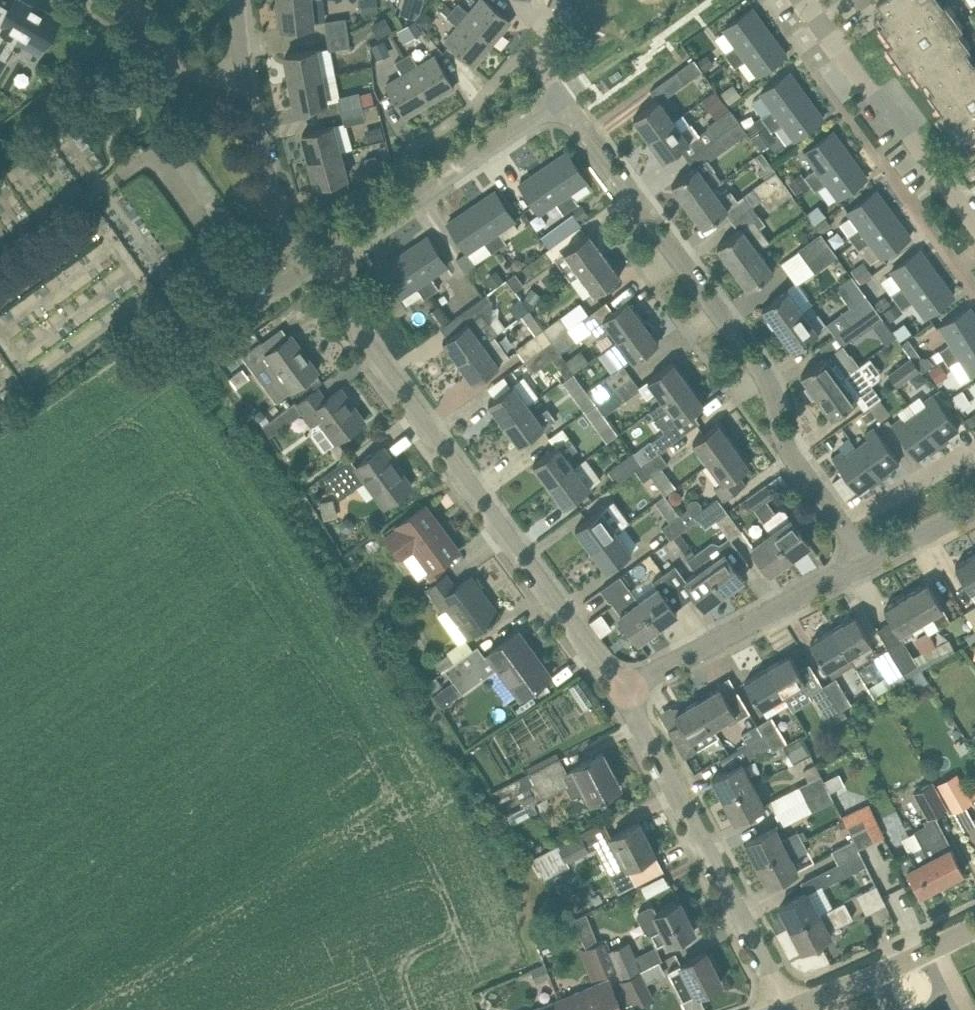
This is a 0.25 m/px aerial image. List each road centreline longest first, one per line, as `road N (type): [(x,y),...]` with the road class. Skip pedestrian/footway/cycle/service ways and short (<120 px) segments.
road 1 (residential): [(862,564),(795,456),(771,375),(561,98)]
road 2 (residential): [(625,693),(317,266)]
road 3 (residential): [(788,1009),(625,693)]
road 4 (residential): [(317,266),(561,98)]
road 5 (residential): [(974,226),(803,0)]
road 6 (residential): [(862,564),(625,693)]
road 7 (residential): [(317,266),(269,178),(254,67)]
road 8 (unclassified): [(797,1009),(974,931)]
road 9 (residential): [(254,67),(195,72),(161,39),(98,0)]
road 10 (residential): [(974,503),(862,564)]

